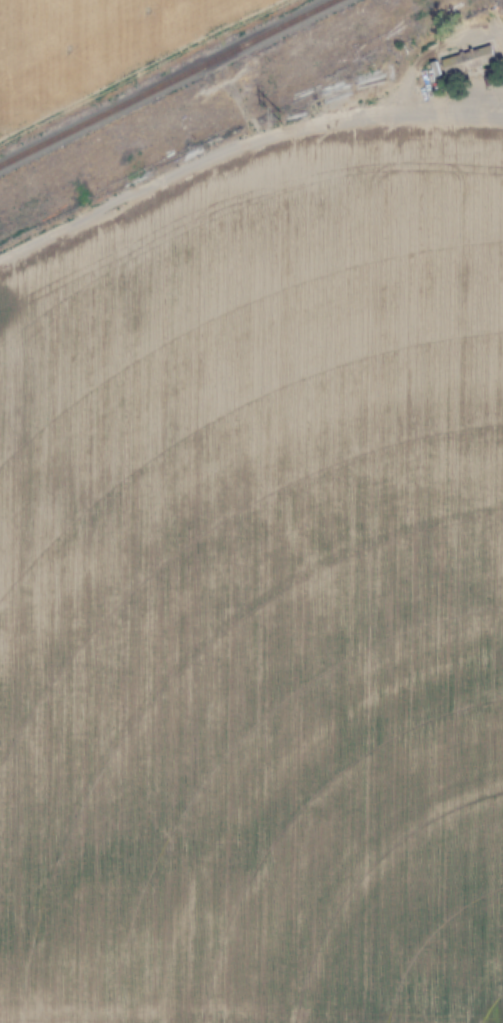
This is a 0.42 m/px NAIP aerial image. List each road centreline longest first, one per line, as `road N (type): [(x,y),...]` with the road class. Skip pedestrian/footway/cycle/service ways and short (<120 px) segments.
road 1 (residential): [(502,110),(364,113),(217,153),(0,254)]

